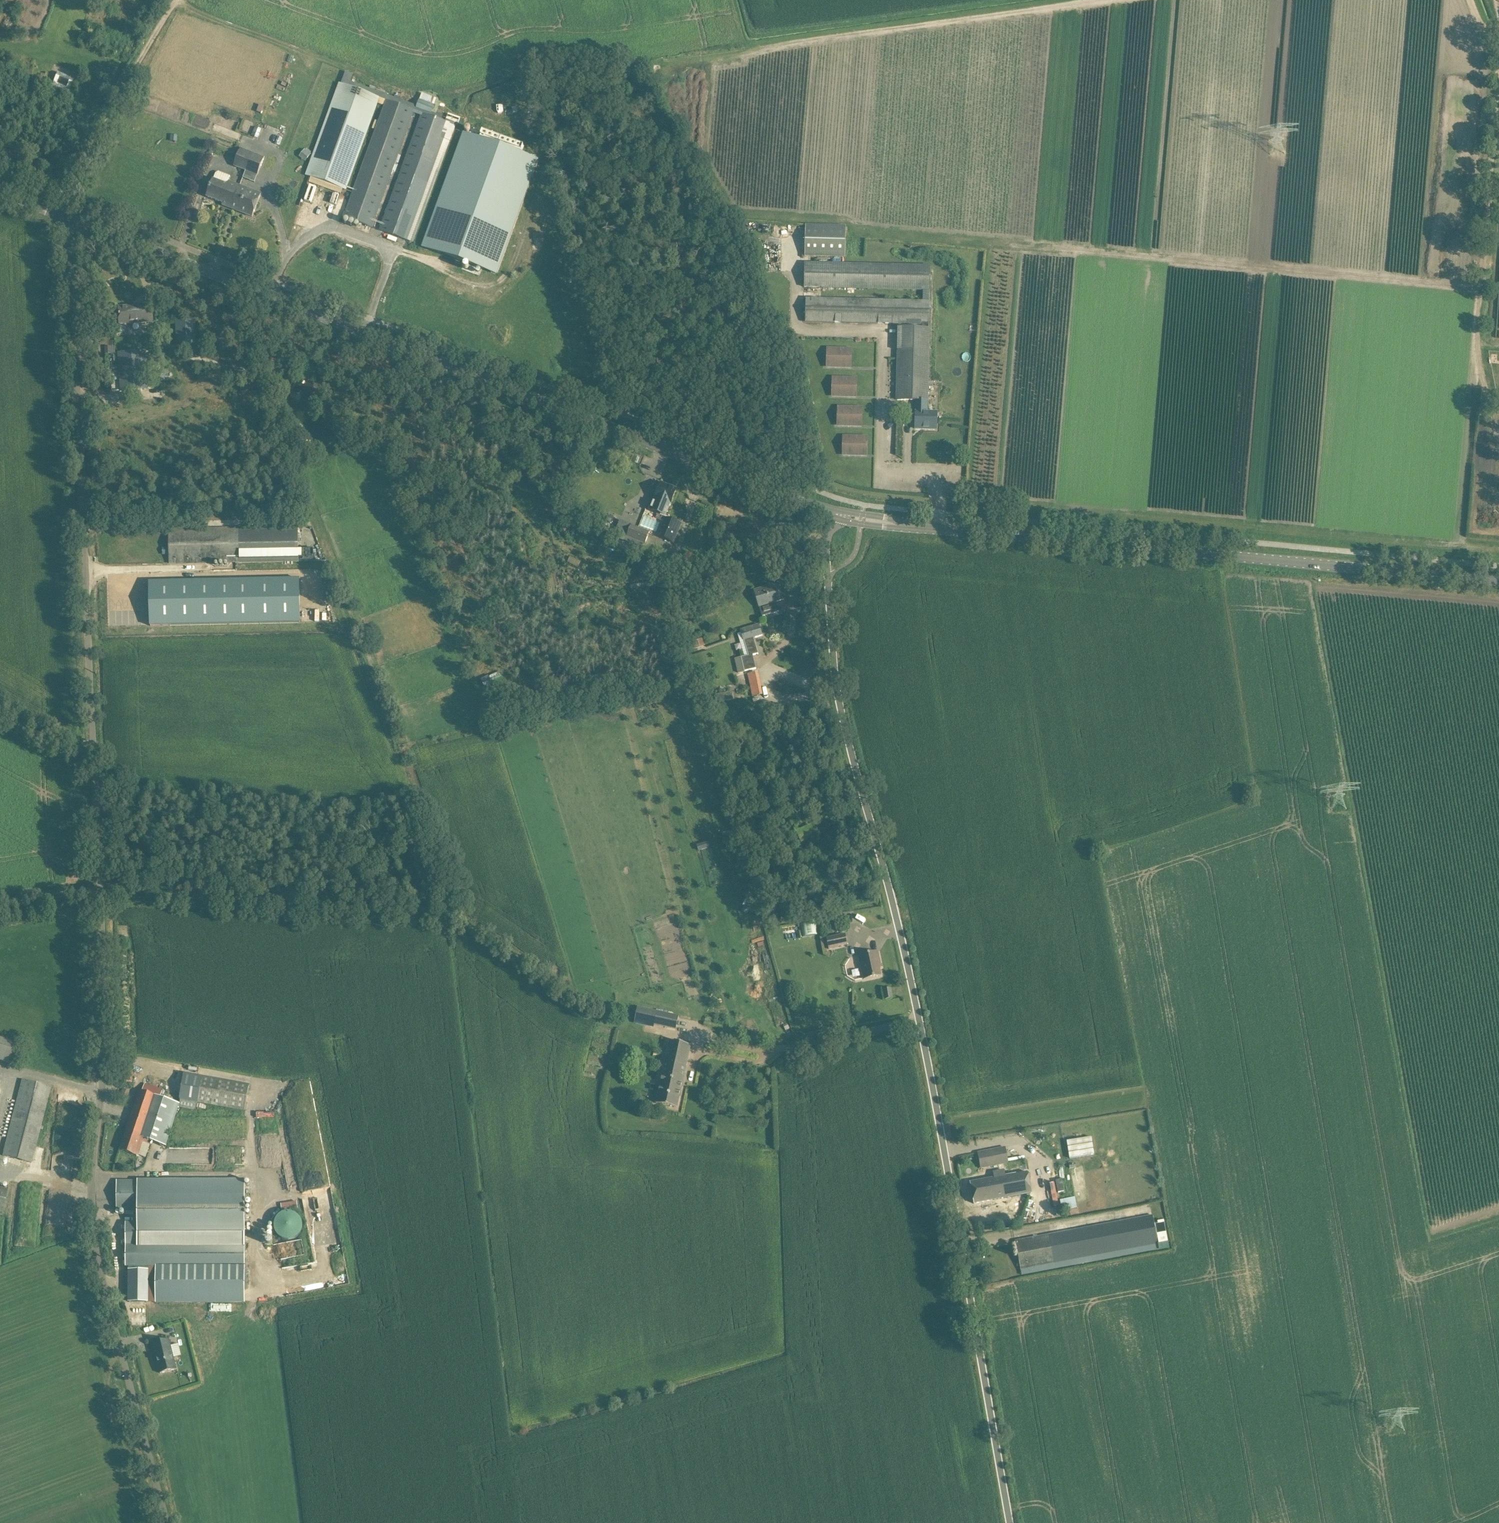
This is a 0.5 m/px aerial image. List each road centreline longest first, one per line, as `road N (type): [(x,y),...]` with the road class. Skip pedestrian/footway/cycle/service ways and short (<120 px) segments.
road 1 (unclassified): [(166,1522),(92,1235),(106,1033),(63,214)]
road 2 (tertiary): [(621,430),(63,214)]
road 3 (tertiary): [(925,526),(1498,581)]
road 4 (track): [(411,772),(221,275)]
road 5 (unclassified): [(920,1019),(833,670),(830,512)]
road 6 (unclassified): [(1008,1522),(920,1019)]
road 7 (track): [(1498,449),(1479,353),(1498,120)]
road 8 (track): [(176,0),(66,184),(63,214)]
road 9 (unclassified): [(920,1019),(775,1058),(698,1037)]
road 10 (tertiary): [(621,430),(830,512)]

